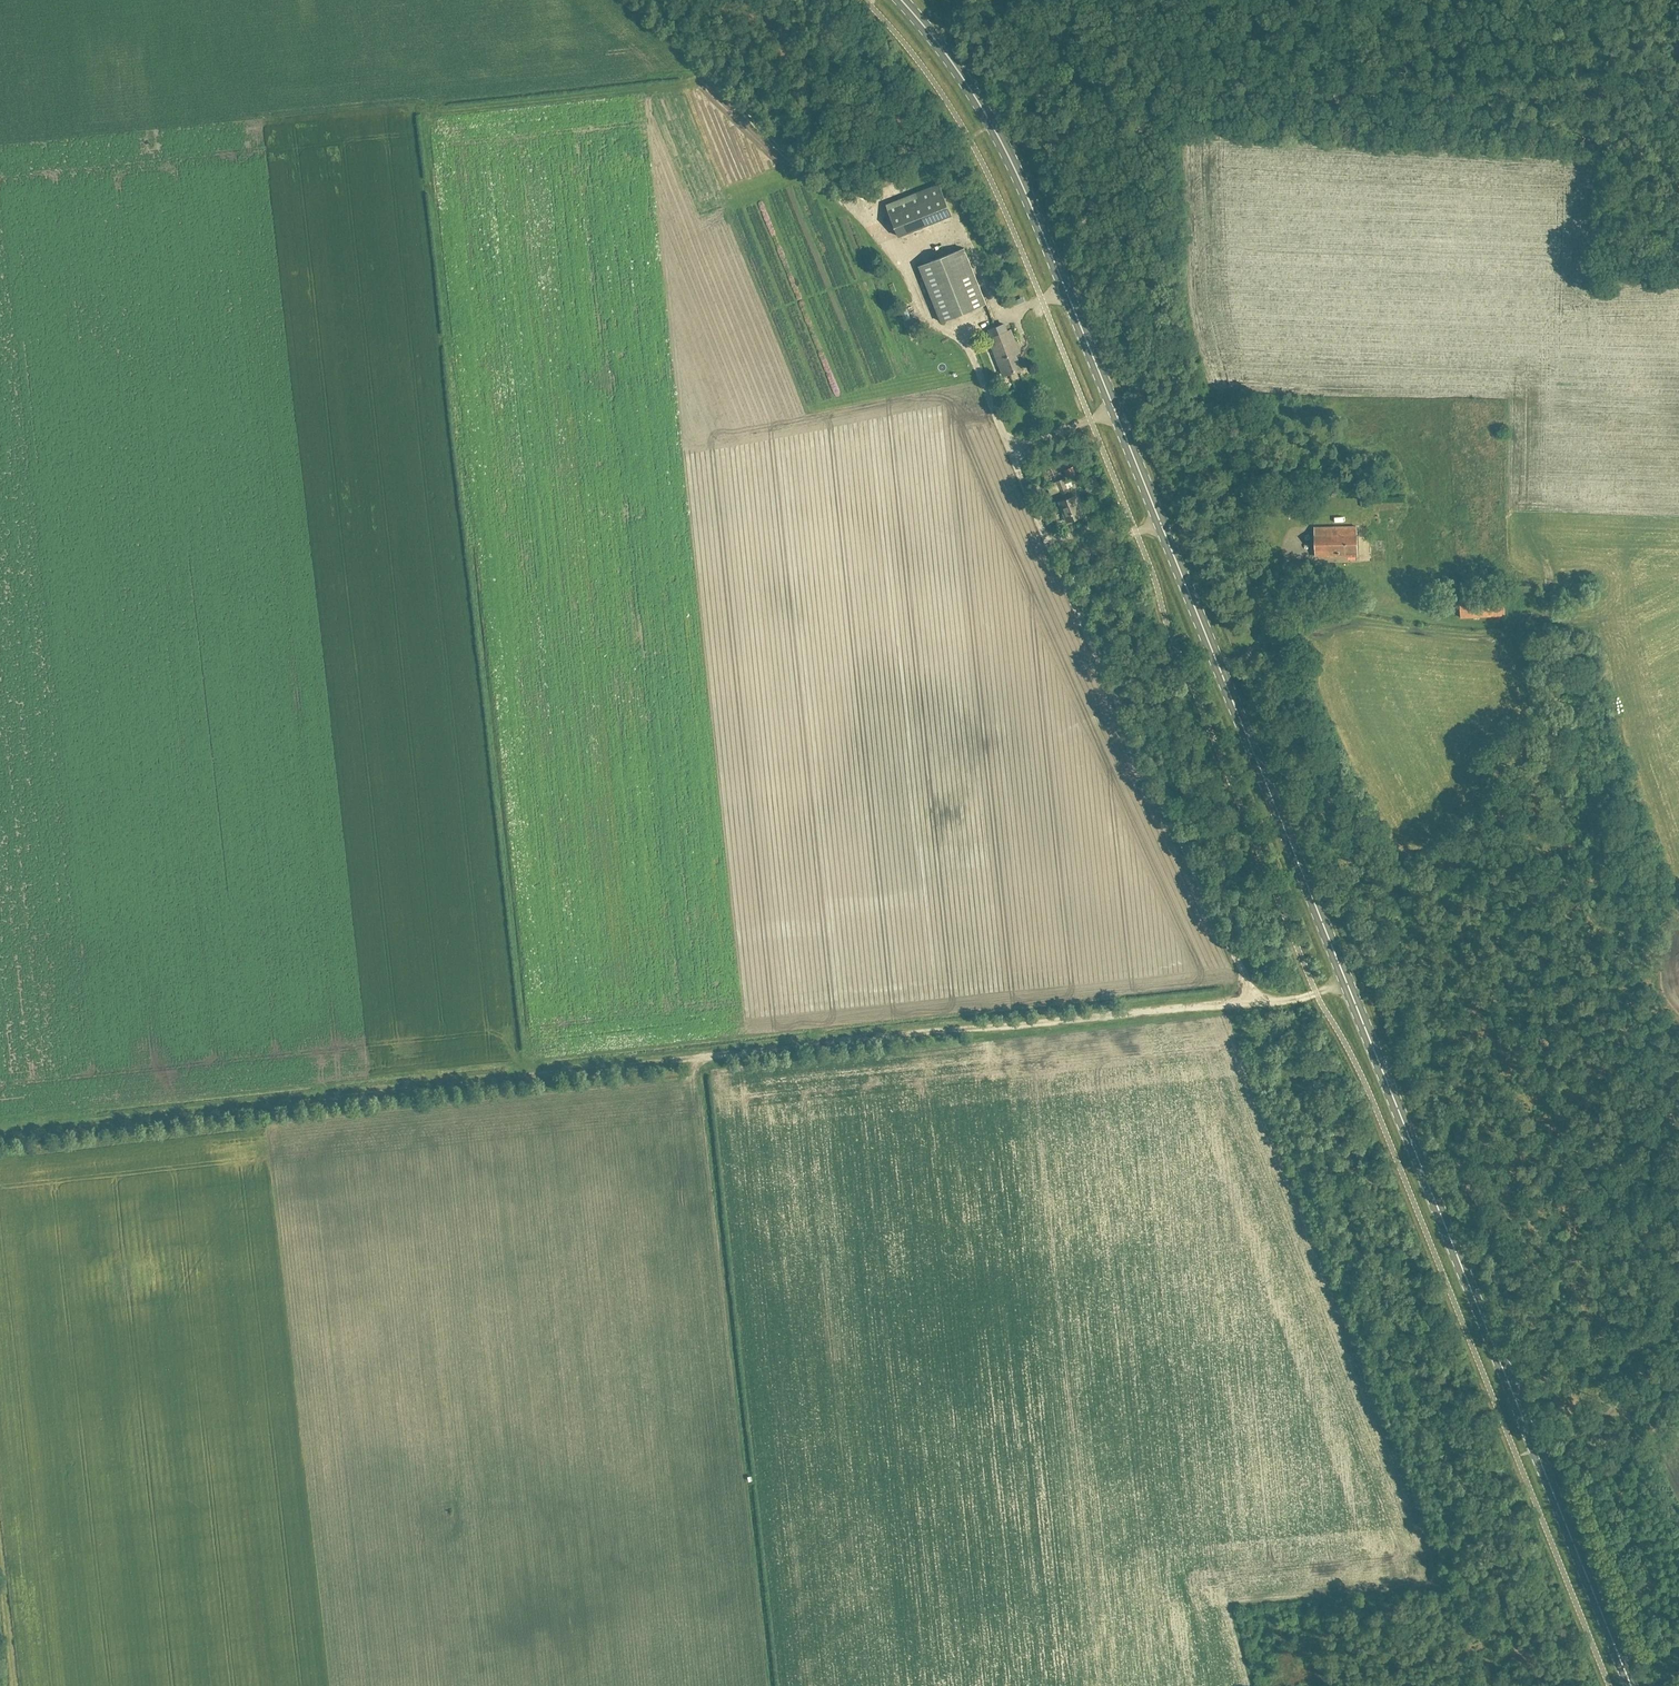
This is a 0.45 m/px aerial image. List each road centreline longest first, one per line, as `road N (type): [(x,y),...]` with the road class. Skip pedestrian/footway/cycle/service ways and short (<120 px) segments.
road 1 (primary): [(1631,1685),(1032,208),(964,79),(901,0)]
road 2 (track): [(1678,1348),(1650,1362),(1601,1430),(1520,1466)]
road 3 (track): [(0,1524),(19,1685)]
road 4 (track): [(1135,90),(1036,96),(992,125)]

